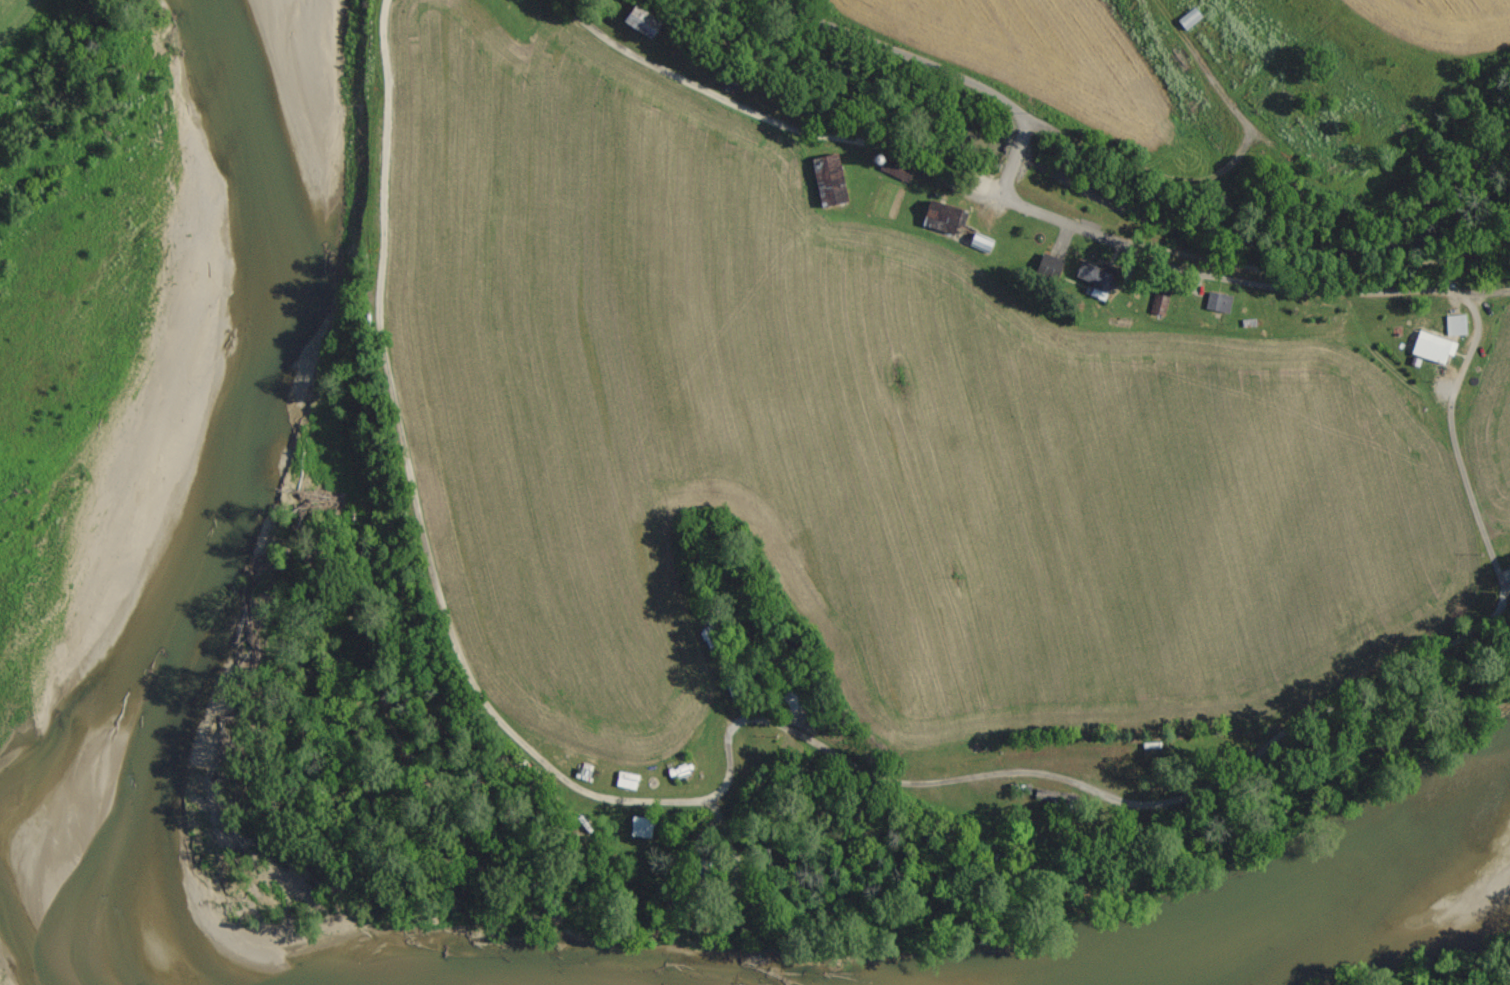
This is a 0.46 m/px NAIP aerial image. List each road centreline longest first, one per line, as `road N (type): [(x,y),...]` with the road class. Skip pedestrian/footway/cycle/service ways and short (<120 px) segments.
road 1 (residential): [(1016,109),(1023,133),(1002,193),(1007,201),(1205,275),(1340,293),(1450,292)]
road 2 (residential): [(1016,109),(938,67),(773,0)]

